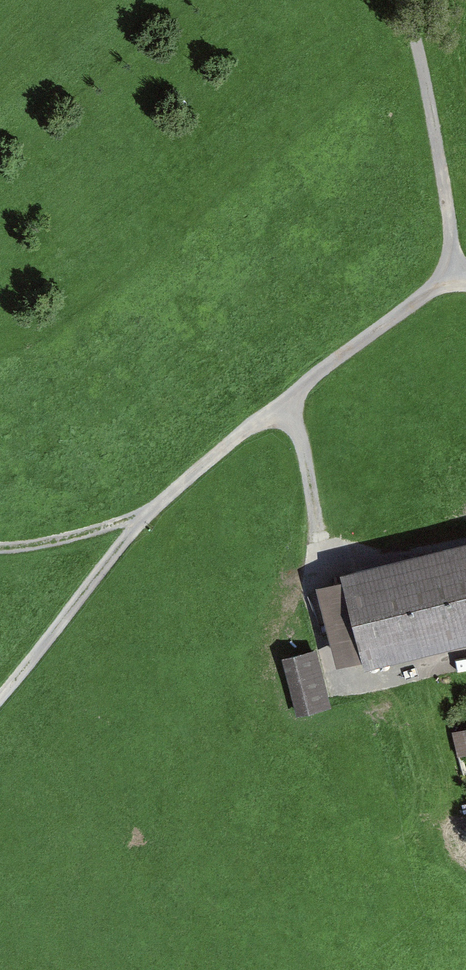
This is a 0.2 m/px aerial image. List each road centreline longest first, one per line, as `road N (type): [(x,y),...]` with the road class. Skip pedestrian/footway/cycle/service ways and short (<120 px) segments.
road 1 (track): [(465,666),(337,691),(309,589),(324,540),(289,400)]
road 2 (track): [(458,276),(424,294),(145,521)]
road 3 (track): [(458,276),(409,0)]
road 4 (track): [(145,521),(0,693)]
road 5 (track): [(145,521),(0,548)]

